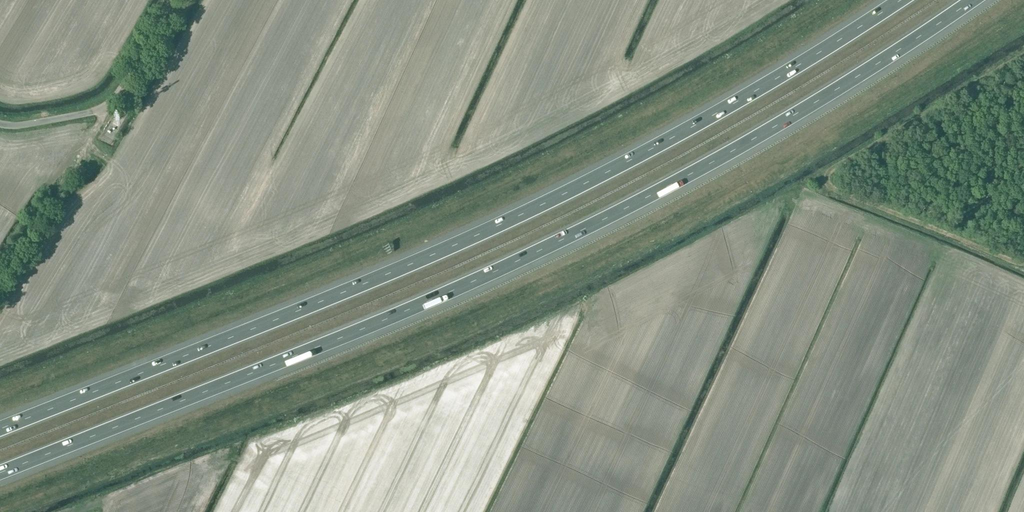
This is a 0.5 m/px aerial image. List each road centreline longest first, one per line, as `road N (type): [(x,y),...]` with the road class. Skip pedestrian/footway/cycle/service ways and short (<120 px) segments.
road 1 (motorway): [(0,473),(539,251),(817,102),(973,0)]
road 2 (motorway): [(900,0),(557,198),(0,429)]
road 3 (unclassified): [(0,123),(109,103),(170,0)]

